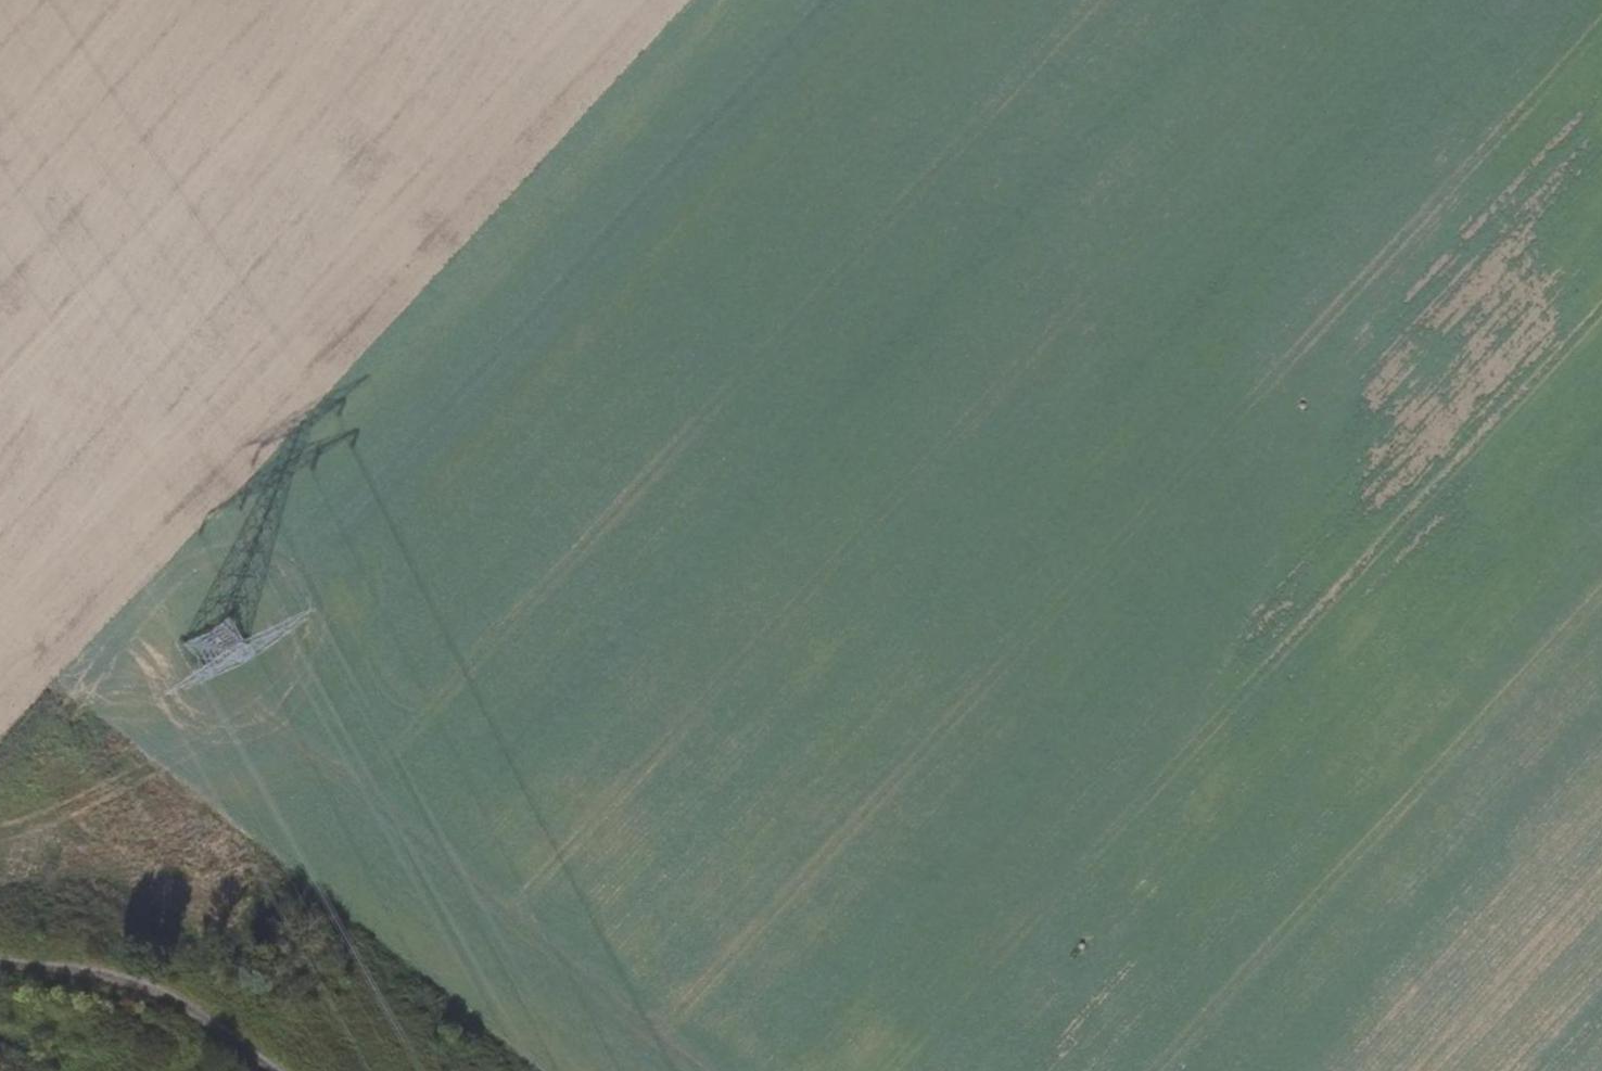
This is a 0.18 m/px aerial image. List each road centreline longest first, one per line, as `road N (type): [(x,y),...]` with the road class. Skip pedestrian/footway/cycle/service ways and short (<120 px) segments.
road 1 (track): [(0,966),(88,974),(207,1024),(261,1070)]

